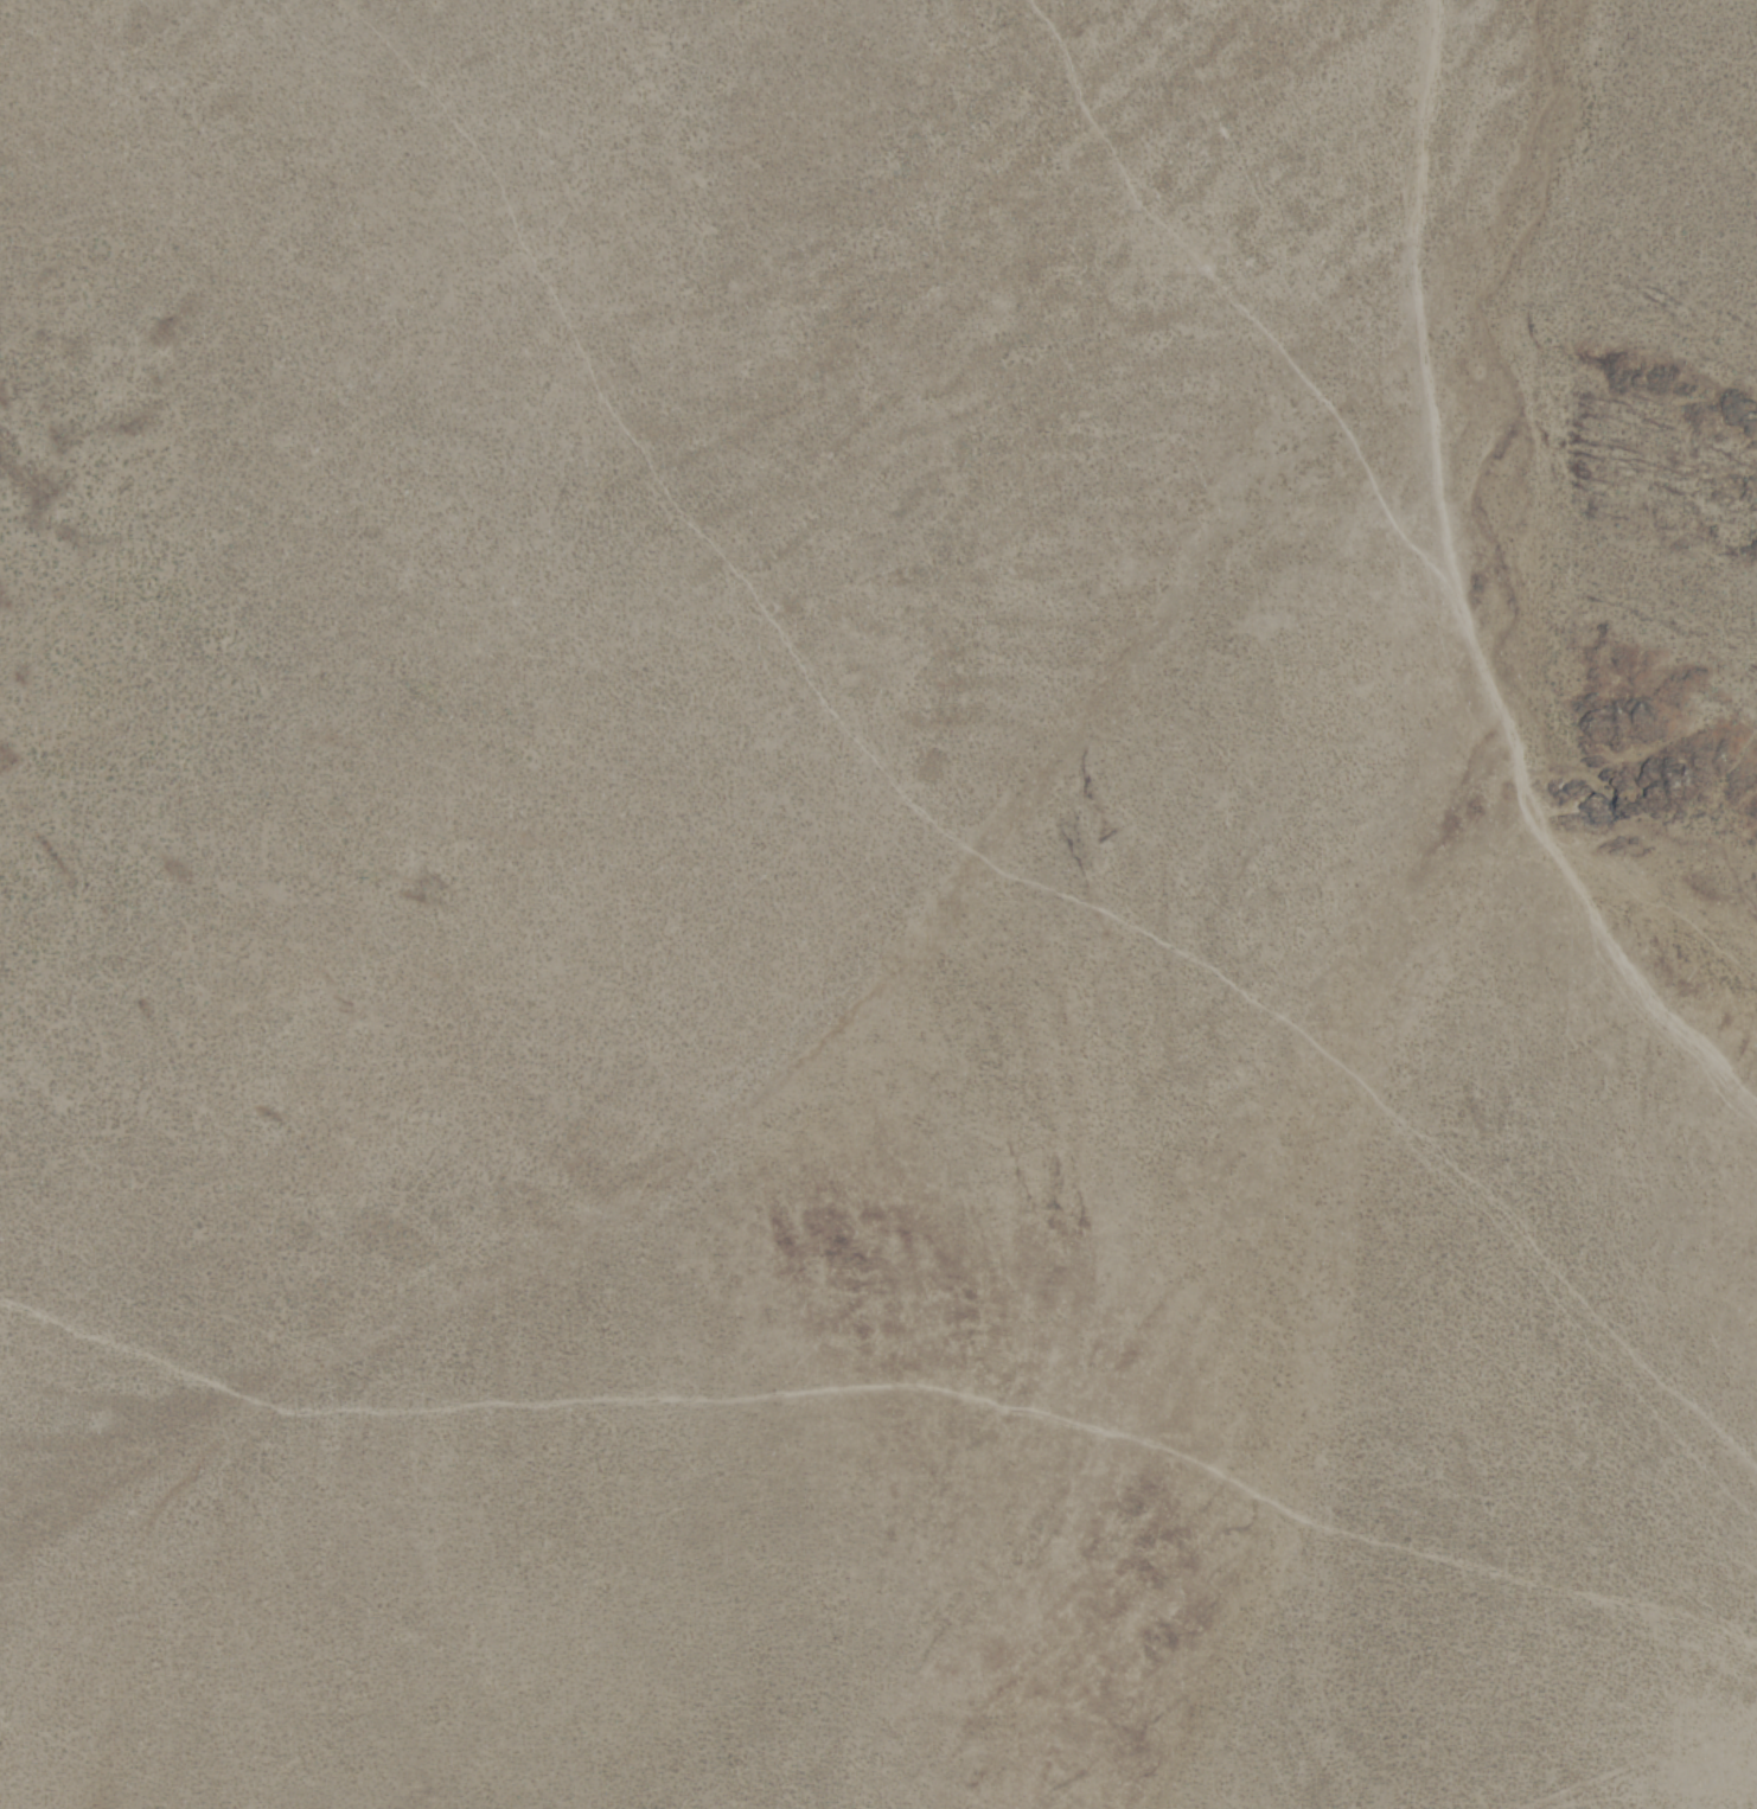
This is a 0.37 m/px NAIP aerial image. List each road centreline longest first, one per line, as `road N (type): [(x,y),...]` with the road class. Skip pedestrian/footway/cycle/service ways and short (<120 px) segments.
road 1 (track): [(1756,1724),(1539,1808)]

